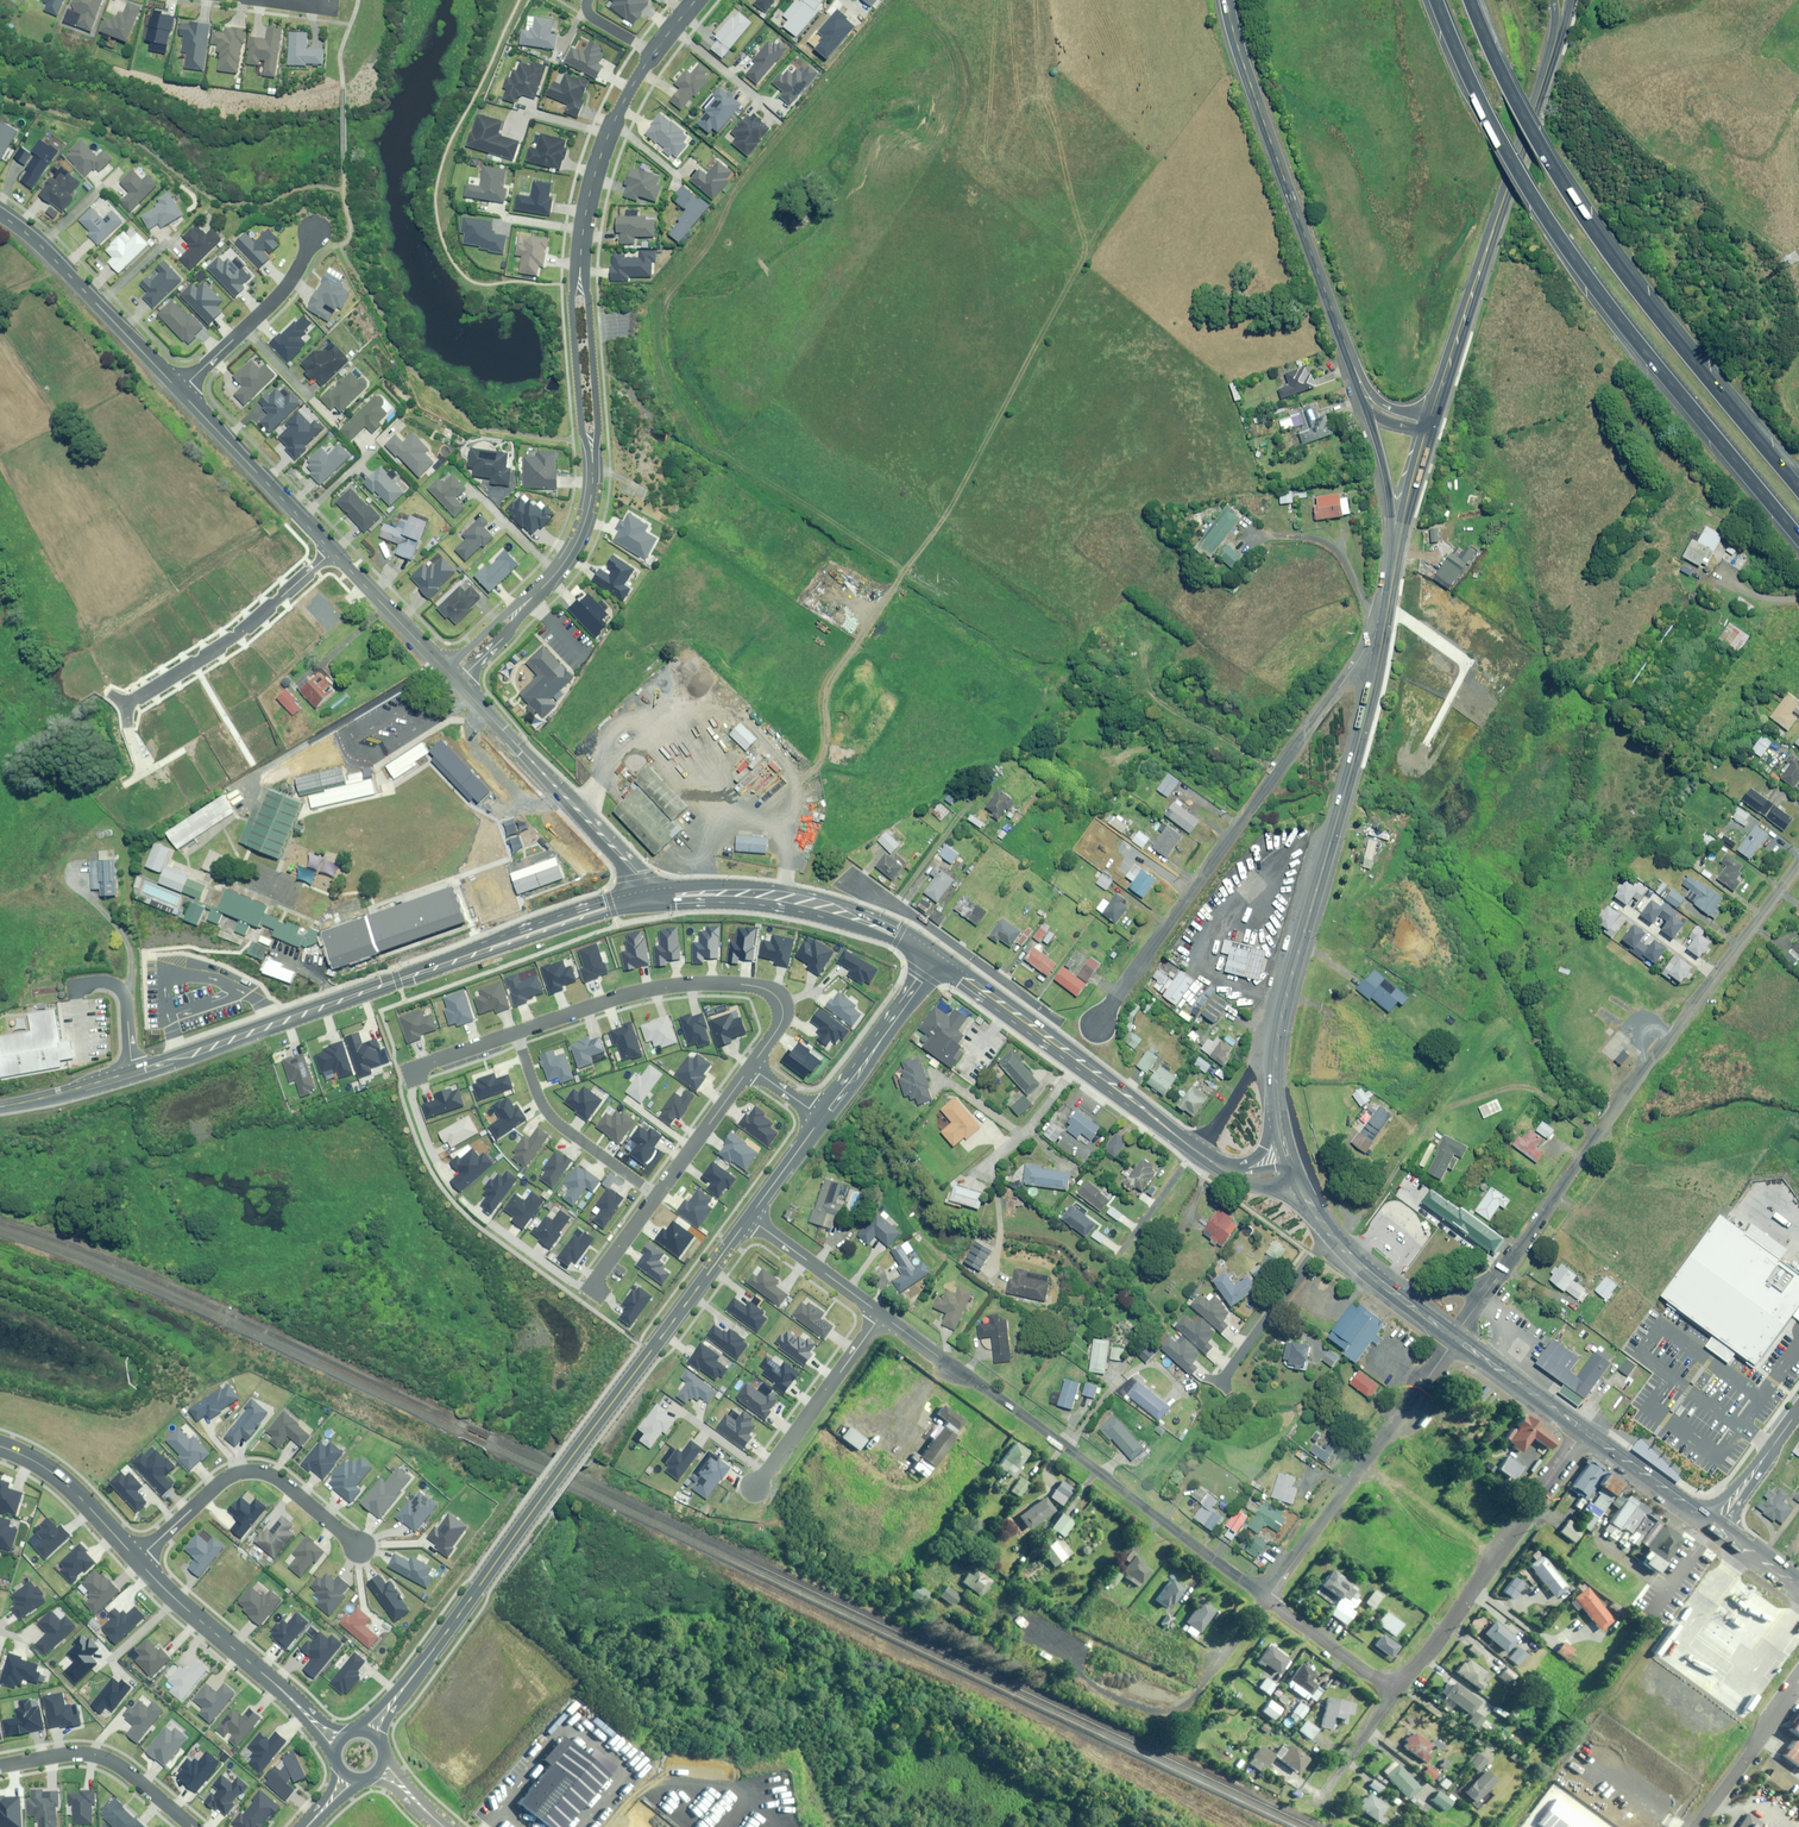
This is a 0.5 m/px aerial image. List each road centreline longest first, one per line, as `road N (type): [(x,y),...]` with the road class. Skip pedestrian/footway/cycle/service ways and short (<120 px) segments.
road 1 (secondary): [(657,892),(148,1067),(0,1106)]
road 2 (motorway): [(1798,537),(1577,265),(1492,122),(1435,0)]
road 3 (tertiary): [(748,1218),(366,1735)]
road 4 (motorway): [(1471,0),(1551,165),(1609,252),(1798,485)]
road 5 (residential): [(1798,864),(1494,1280)]
road 6 (residential): [(1092,1028),(1368,641),(1382,640)]
road 7 (residential): [(881,1314),(1267,1599)]
road 8 (secondary): [(1436,409),(1555,36)]
road 9 (secondary): [(1354,370),(1226,0)]
road 10 (secondary): [(1285,996),(1382,640)]
road 11 (residential): [(747,1070),(782,1012),(772,993),(752,986),(653,989),(515,1032)]
road 12 (residential): [(141,772),(121,706),(245,632),(330,548)]
road 13 (residential): [(1267,1599),(1456,1336)]
road 14 (residential): [(1396,1693),(1581,1430)]
road 15 (secondary): [(937,959),(887,926),(833,907),(715,891),(657,892)]
road 16 (tertiary): [(456,682),(657,892)]
road 17 (residential): [(135,1559),(223,1480),(249,1473),(279,1483),(359,1548)]
road 18 (tertiary): [(342,1740),(135,1559)]
road 19 (tertiary): [(0,212),(178,391)]
road 20 (tertiary): [(653,53),(600,153),(579,284)]
road 21 (secondary): [(1133,1104),(937,959)]
road 22 (residential): [(656,1197),(546,1112),(515,1032)]
road 23 (tertiary): [(178,391),(330,548)]
road 24 (residential): [(192,1826),(97,1757),(0,1767)]
road 25 (residential): [(178,391),(280,295),(314,232)]
road 26 (tertiary): [(937,959),(819,1118)]
road 27 (residential): [(881,1314),(765,1472)]
road 28 (tertiary): [(518,610),(579,535),(591,499),(591,443)]
road 29 (residential): [(1222,1381),(1329,1235)]
road 30 (tertiary): [(135,1559),(66,1484),(0,1448)]
road 31 (unclassified): [(1696,1826),(1798,1682)]
road 32 (secondary): [(1394,575),(1389,495),(1366,410)]
road 33 (tertiary): [(330,548),(444,670)]
road 34 (tertiary): [(591,443),(581,430),(570,300),(579,284)]
road 35 (tertiary): [(579,284),(589,297),(599,428),(591,443)]
road 36 (residential): [(748,1218),(881,1314)]
road 37 (residential): [(1267,1599),(1396,1693)]
road 38 (secondary): [(1456,1336),(1581,1430)]
road 39 (residential): [(656,1197),(747,1070)]
road 40 (secondary): [(1285,996),(1271,1086),(1283,1148)]
road 41 (secondary): [(1259,1145),(1257,1087),(1285,996)]
road 42 (secondary): [(1706,1518),(1581,1430)]
road 43 (secondary): [(1581,1430),(1706,1518)]
road 44 (secondary): [(1394,575),(1430,429)]
road 45 (residential): [(1192,1152),(1119,1252)]
road 46 (residential): [(515,1032),(399,1073)]
road 47 (tertiary): [(819,1118),(748,1218)]

